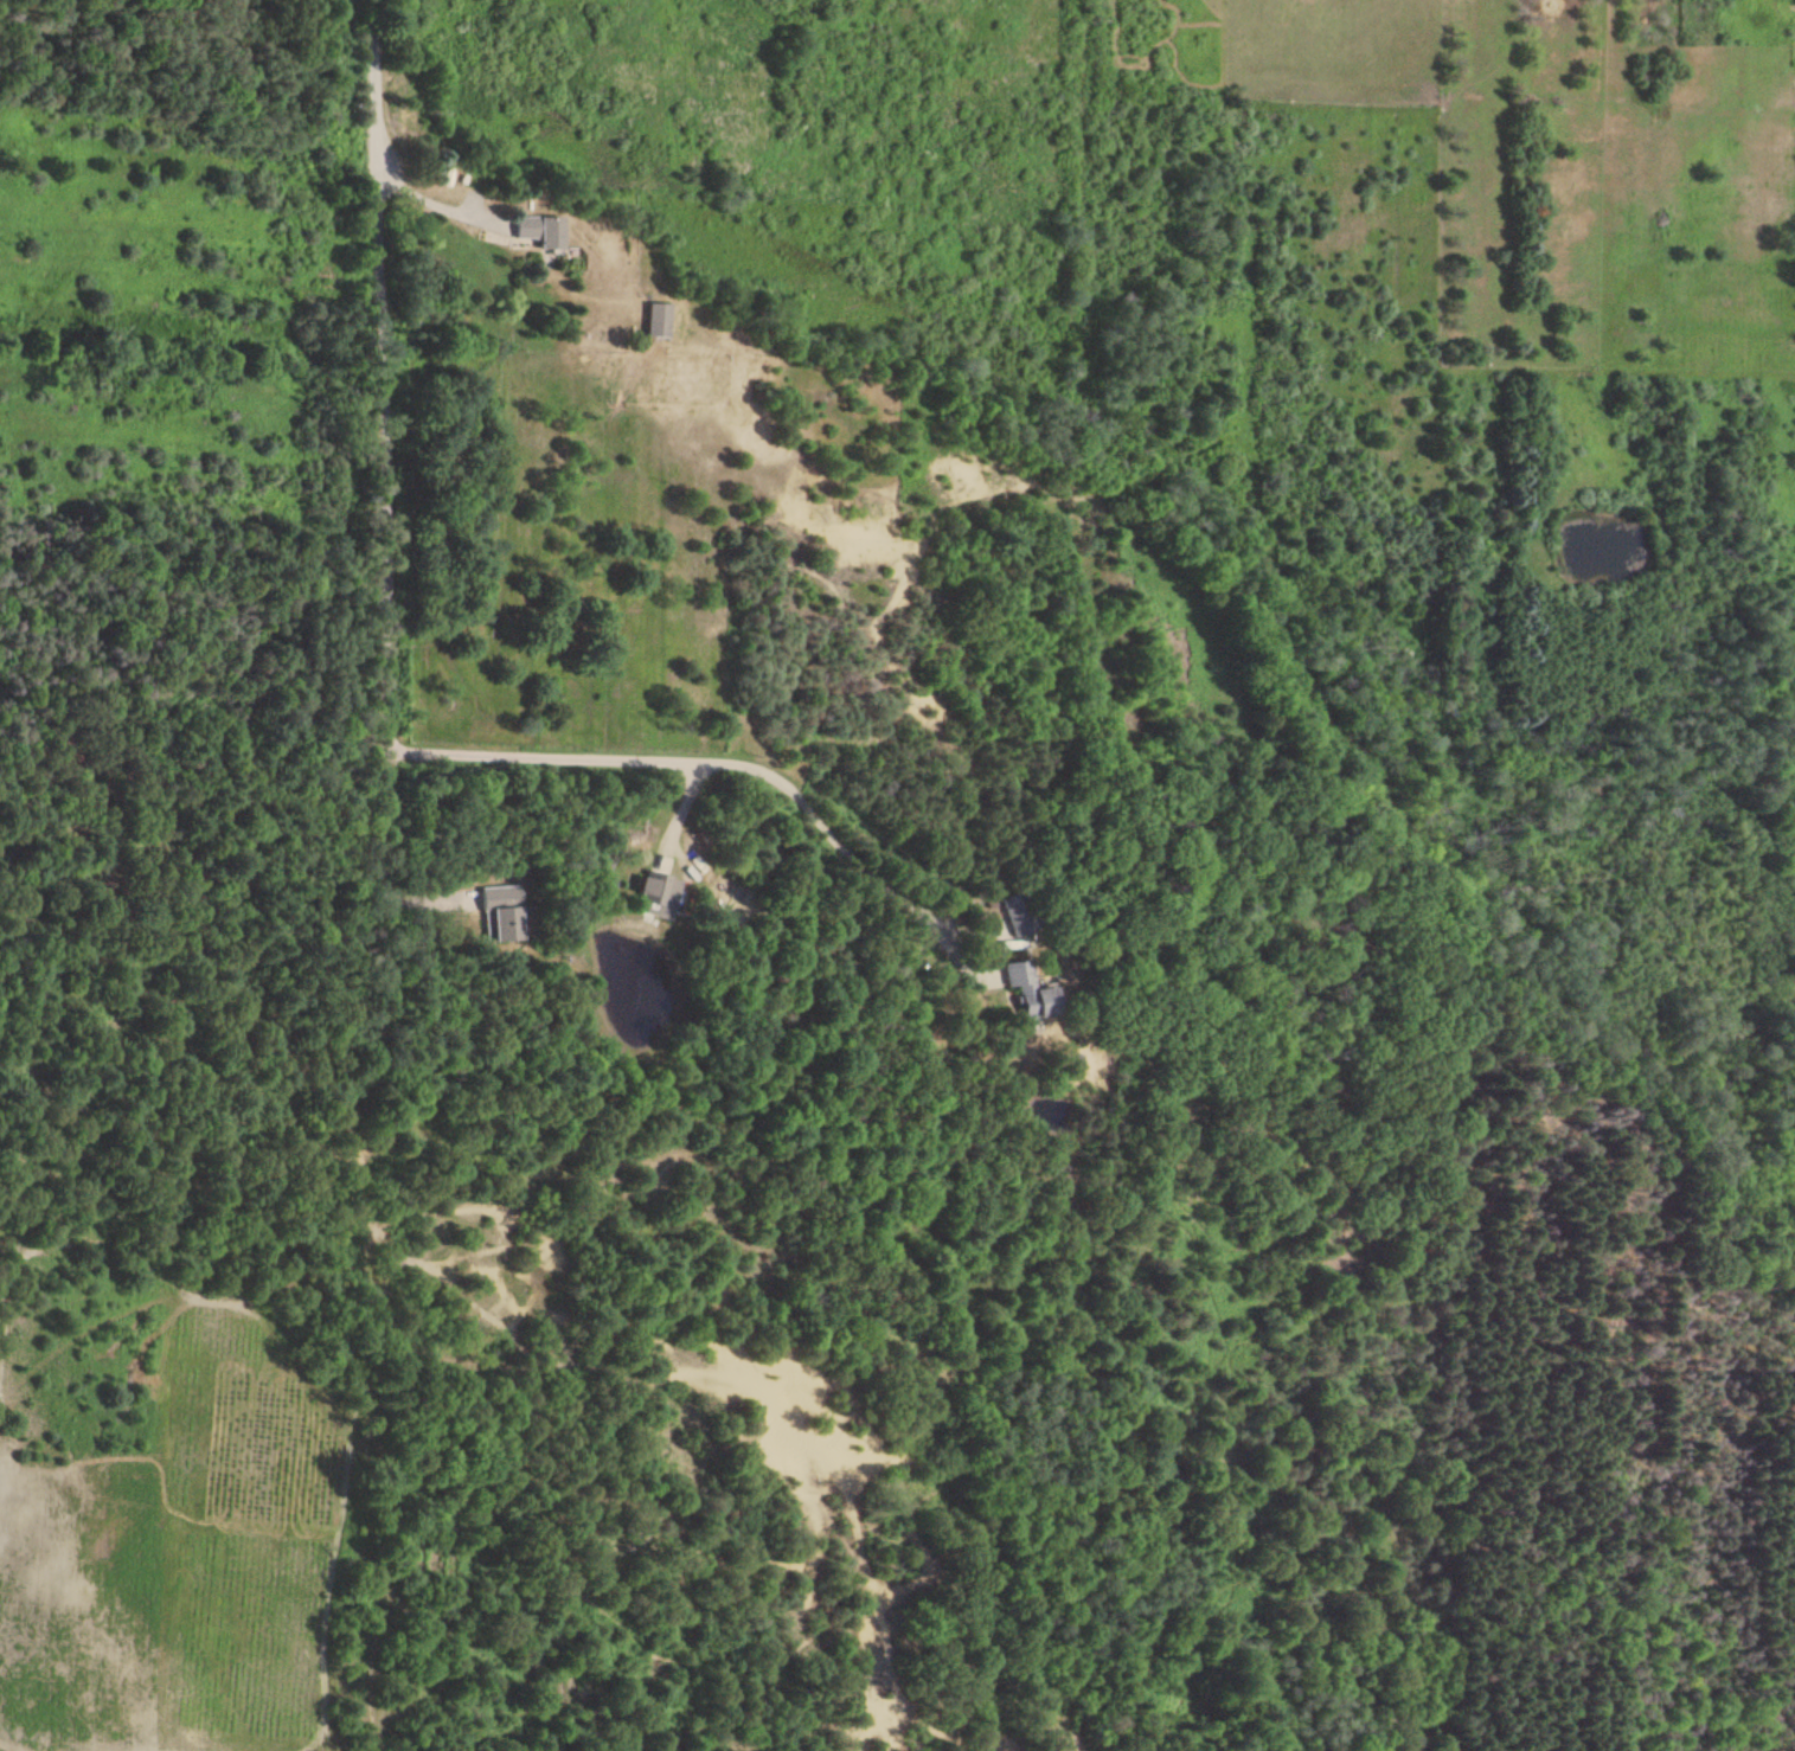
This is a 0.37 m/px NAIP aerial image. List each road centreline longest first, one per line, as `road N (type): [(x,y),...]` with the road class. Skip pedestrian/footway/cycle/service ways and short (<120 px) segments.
road 1 (residential): [(390,746),(376,0)]

